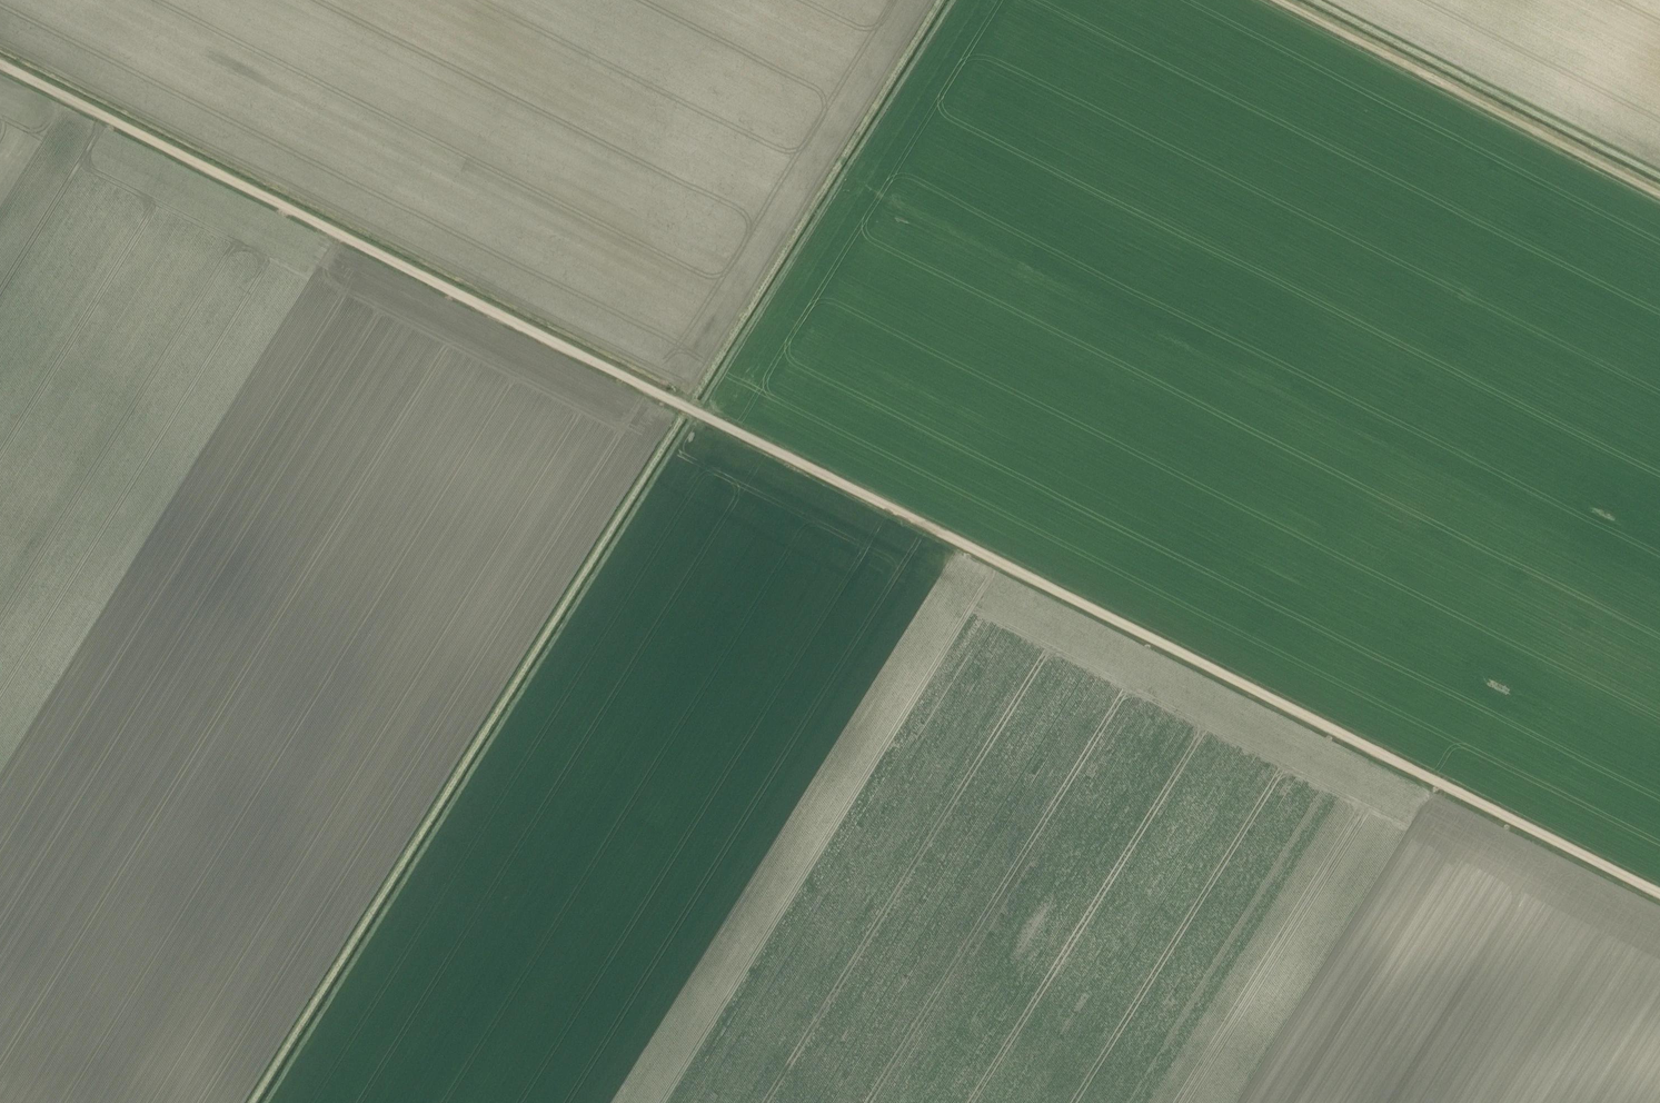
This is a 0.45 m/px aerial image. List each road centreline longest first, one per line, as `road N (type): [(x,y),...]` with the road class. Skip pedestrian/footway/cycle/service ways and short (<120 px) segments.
road 1 (track): [(1659,893),(0,62)]
road 2 (track): [(1283,0),(1659,192)]

